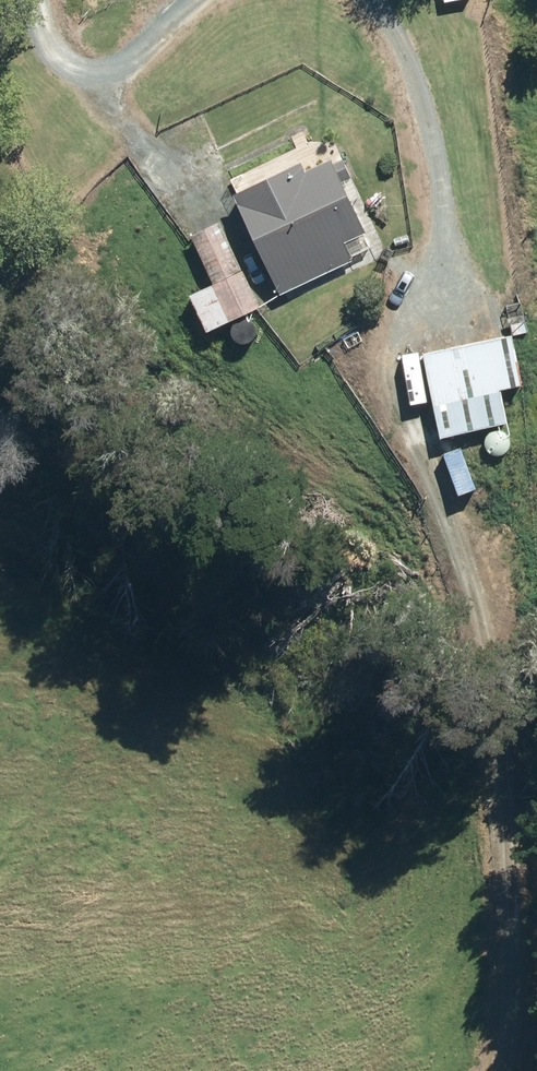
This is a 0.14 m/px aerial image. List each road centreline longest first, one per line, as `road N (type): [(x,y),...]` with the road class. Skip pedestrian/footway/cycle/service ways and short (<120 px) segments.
road 1 (track): [(363,0),(391,29),(447,208),(443,311),(400,345),(396,407),(470,579),(507,772)]
road 2 (track): [(517,1070),(507,772)]
road 3 (track): [(139,138),(98,83),(68,65),(51,0)]
road 4 (track): [(98,83),(141,70),(202,0)]

